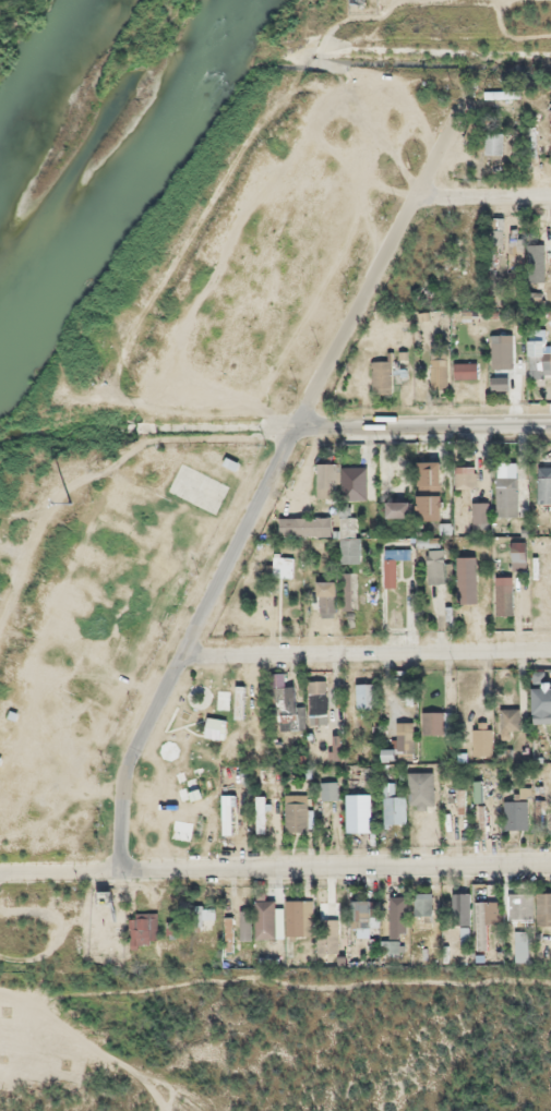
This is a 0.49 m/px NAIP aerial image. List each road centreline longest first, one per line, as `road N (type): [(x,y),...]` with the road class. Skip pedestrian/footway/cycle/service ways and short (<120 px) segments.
road 1 (residential): [(127,860),(124,785),(133,748),(472,89)]
road 2 (residential): [(550,860),(127,860)]
road 3 (residential): [(550,419),(149,425)]
road 4 (residential): [(184,645),(550,643)]
road 5 (residential): [(423,185),(550,183)]

